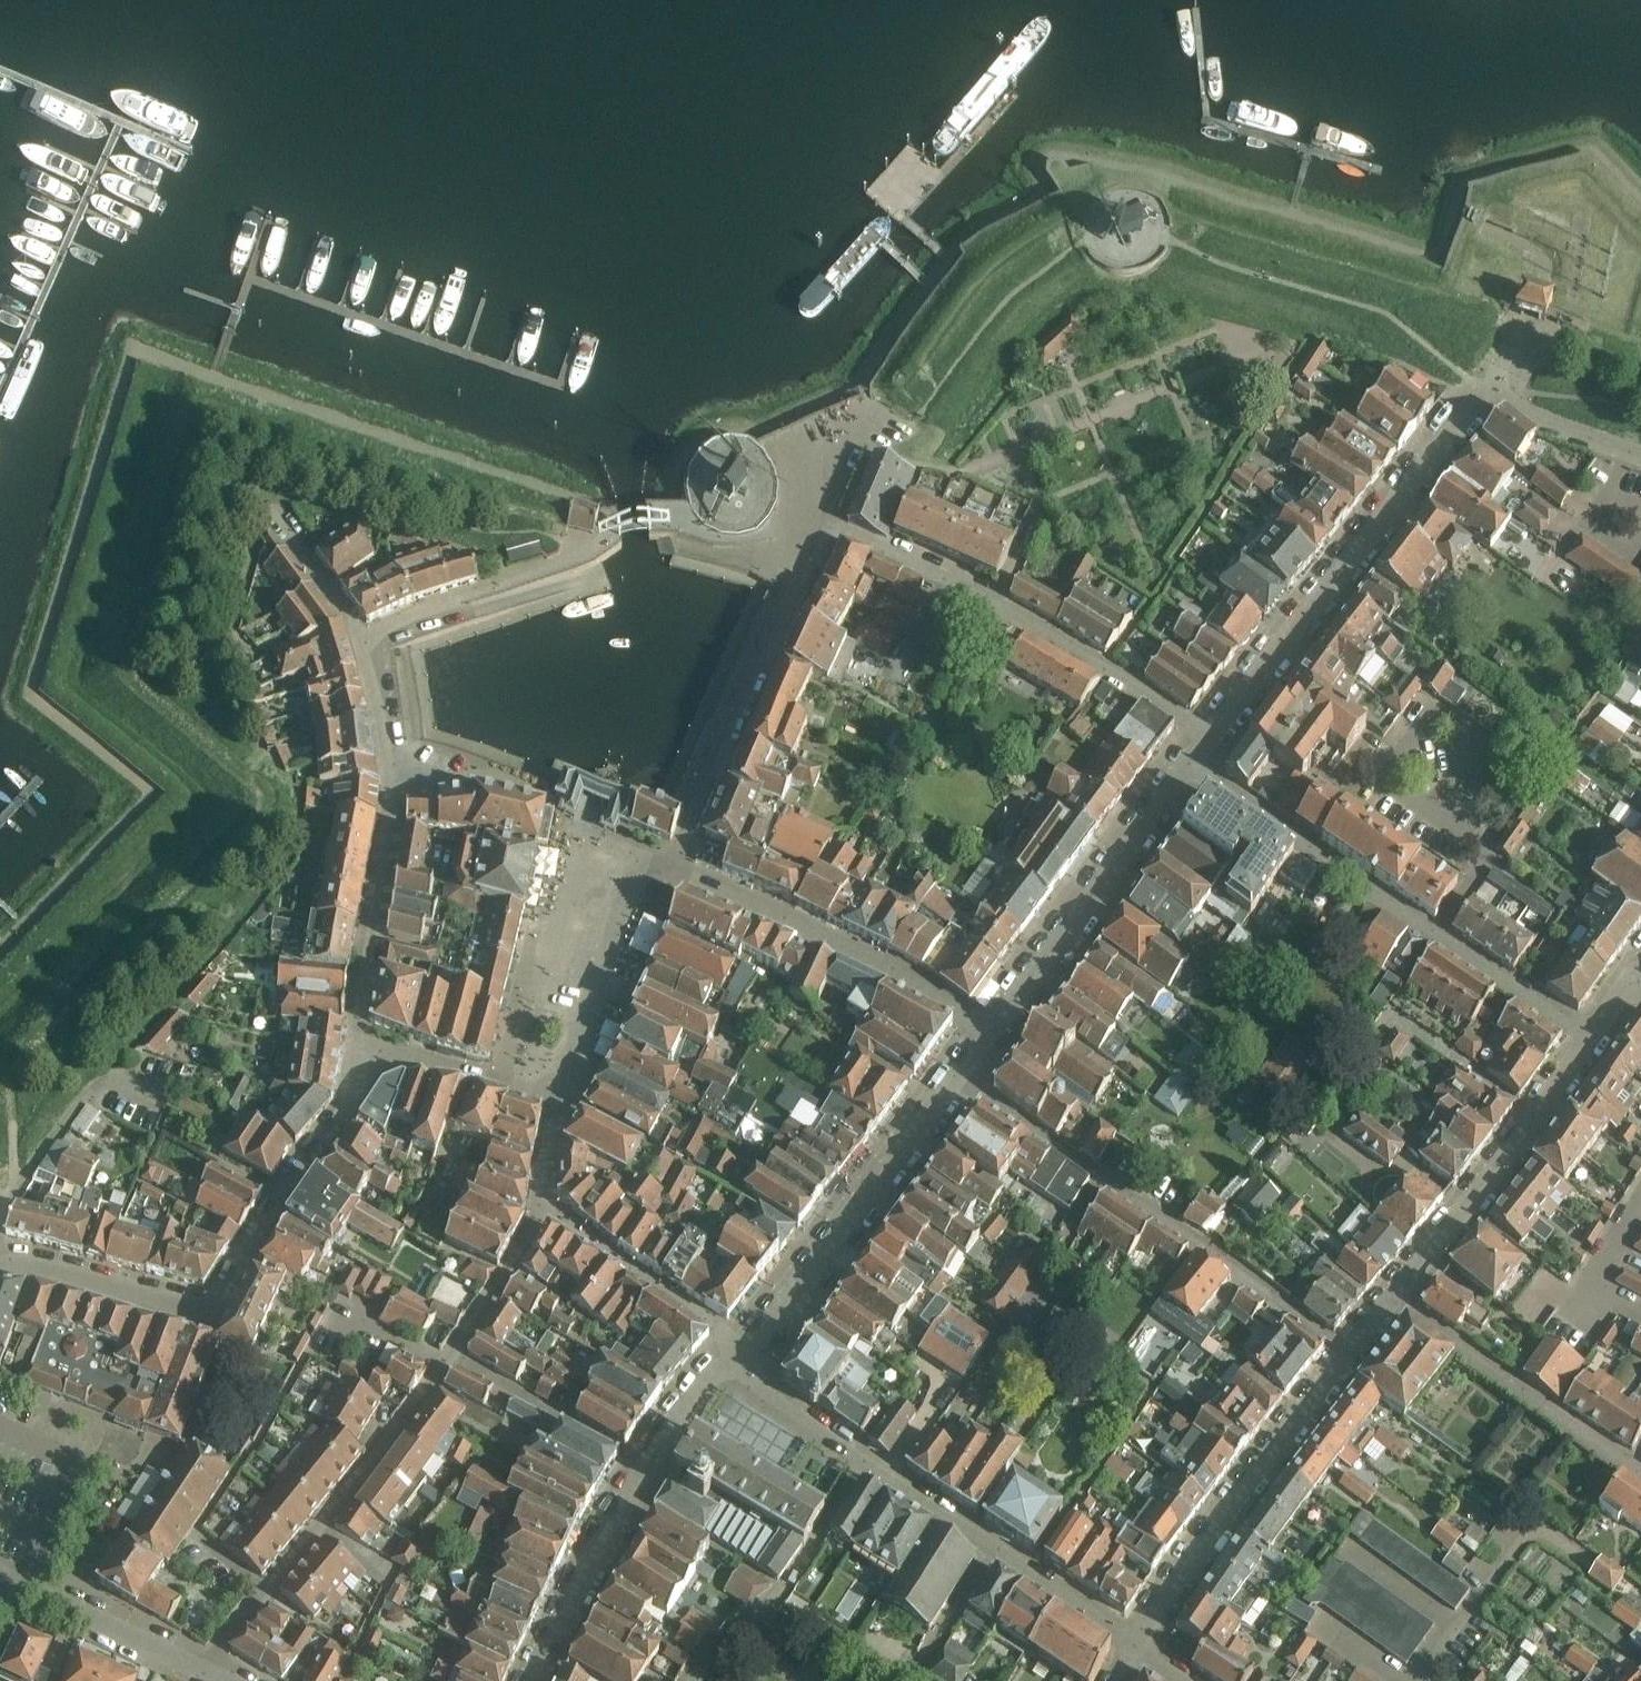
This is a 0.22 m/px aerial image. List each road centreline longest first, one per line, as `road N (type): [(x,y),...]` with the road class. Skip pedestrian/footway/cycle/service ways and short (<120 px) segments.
road 1 (residential): [(203,1671),(376,1457),(506,1273),(543,1205),(558,1098)]
road 2 (residential): [(0,1263),(61,1269),(209,1311),(346,1107),(361,1078),(360,1057)]
road 3 (residential): [(1589,1037),(1189,764)]
road 4 (residential): [(957,1076),(1347,1353)]
road 5 (residential): [(1209,737),(1492,386)]
road 6 (residential): [(1209,737),(1006,607),(829,529)]
road 7 (residential): [(531,1680),(649,1466),(729,1362)]
road 8 (residential): [(670,864),(829,529)]
road 9 (residential): [(729,1362),(828,1249),(957,1076)]
road 10 (residential): [(990,1031),(884,965),(670,864)]
road 11 (residential): [(1138,1647),(1347,1353)]
road 12 (residential): [(990,1031),(1189,764)]
road 13 (residential): [(1138,1647),(867,1462)]
road 14 (residential): [(1393,1296),(1589,1037)]
road 15 (residential): [(1640,1474),(1393,1296)]
road 16 (residential): [(670,864),(610,869),(566,1002),(576,1050),(558,1098)]
road 17 (residential): [(360,1057),(367,960),(397,771)]
road 18 (residential): [(693,1680),(778,1595),(867,1462)]
road 19 (residential): [(360,642),(417,612),(559,566),(609,530)]
road 20 (residential): [(203,1671),(3,1573)]
road 21 (residential): [(0,1229),(56,1133),(106,1075)]
road 22 (residential): [(867,1462),(729,1362)]
road 23 (residential): [(499,1078),(540,913)]
road 24 (residential): [(1640,458),(1536,421),(1492,386)]
road 25 (residential): [(360,642),(269,509)]
road 26 (residential): [(550,800),(478,776),(397,771)]
road 27 (residential): [(499,1078),(397,1051),(360,1057)]
road 28 (residential): [(397,771),(360,642)]

